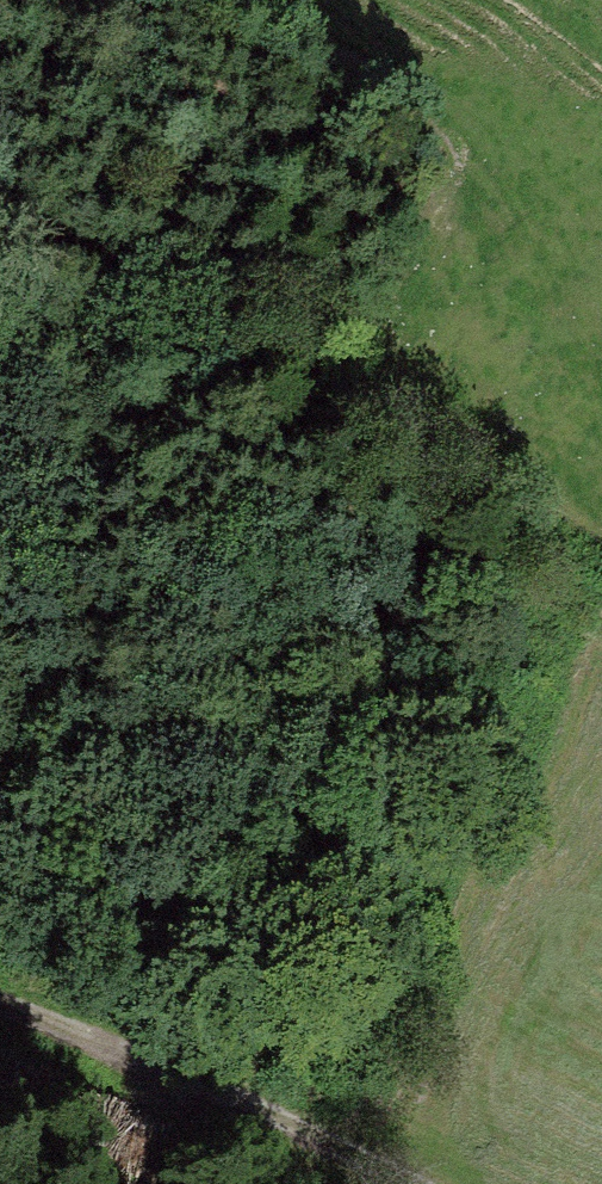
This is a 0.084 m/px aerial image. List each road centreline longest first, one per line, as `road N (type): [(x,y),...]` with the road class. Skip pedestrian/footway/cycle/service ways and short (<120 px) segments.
road 1 (track): [(23,1009),(56,336),(0,275)]
road 2 (track): [(0,1001),(153,1062),(408,1183)]
road 3 (track): [(0,237),(349,390)]

